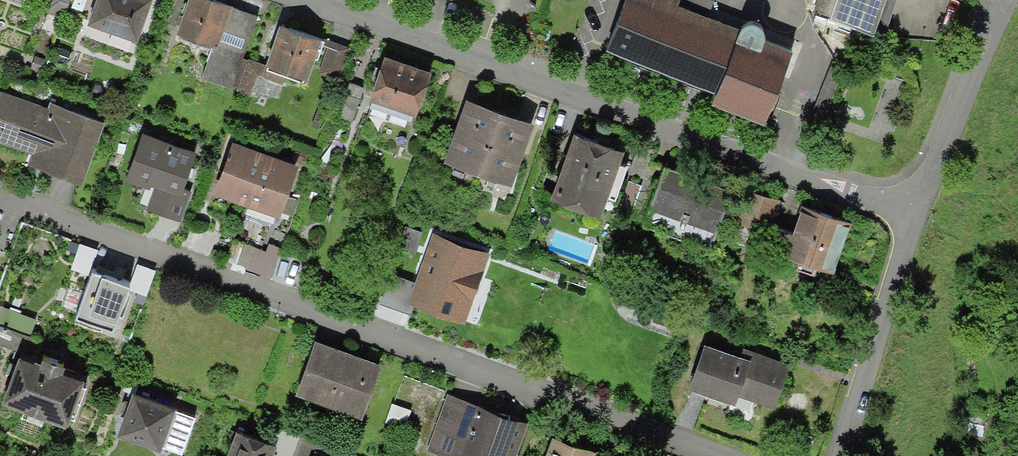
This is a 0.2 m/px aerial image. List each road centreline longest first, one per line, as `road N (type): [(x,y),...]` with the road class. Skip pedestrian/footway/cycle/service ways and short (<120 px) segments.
road 1 (residential): [(0,196),(719,455)]
road 2 (residential): [(301,0),(909,218)]
road 3 (residential): [(909,218),(835,455)]
road 4 (residential): [(1005,0),(909,218)]

